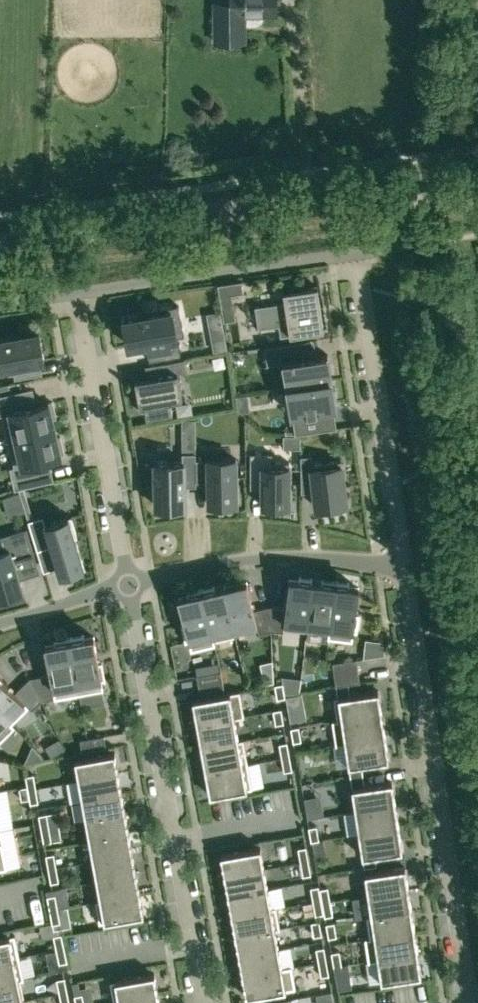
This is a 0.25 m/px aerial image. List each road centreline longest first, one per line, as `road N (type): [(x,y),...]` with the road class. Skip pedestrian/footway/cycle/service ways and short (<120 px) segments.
road 1 (tertiary): [(0,245),(477,176)]
road 2 (residential): [(404,560),(468,1002)]
road 3 (residential): [(130,582),(205,1002)]
road 4 (residential): [(357,250),(404,560)]
road 5 (residential): [(77,291),(130,582)]
road 6 (residential): [(130,582),(266,557),(404,560)]
road 7 (residential): [(0,623),(130,582)]

